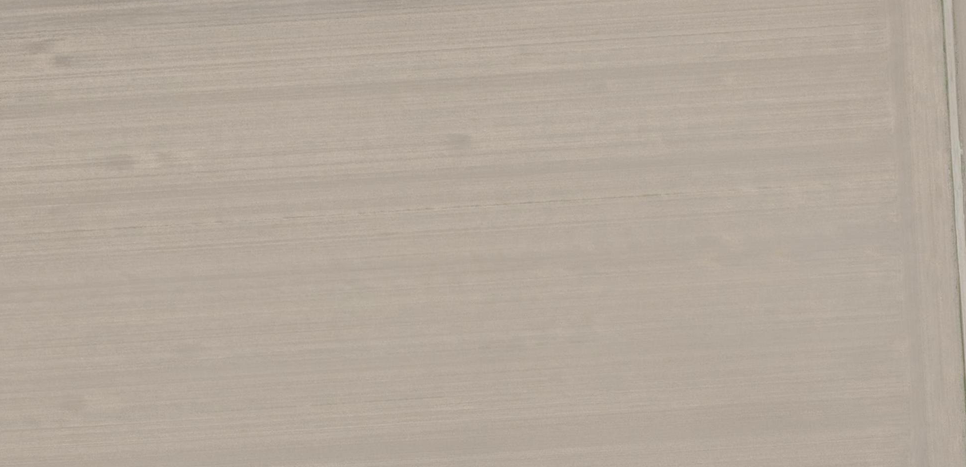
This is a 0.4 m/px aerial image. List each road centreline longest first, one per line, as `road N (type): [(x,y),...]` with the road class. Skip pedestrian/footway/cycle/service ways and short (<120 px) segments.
road 1 (track): [(946,0),(965,339)]

